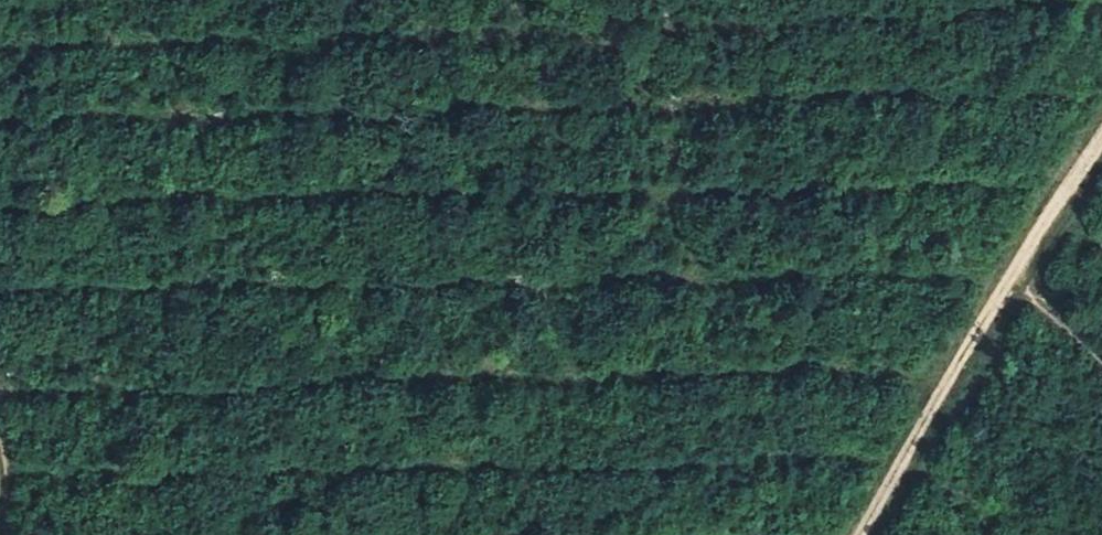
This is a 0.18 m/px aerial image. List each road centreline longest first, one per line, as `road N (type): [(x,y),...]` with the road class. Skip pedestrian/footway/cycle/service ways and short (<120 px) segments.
road 1 (track): [(874,534),(1101,151)]

